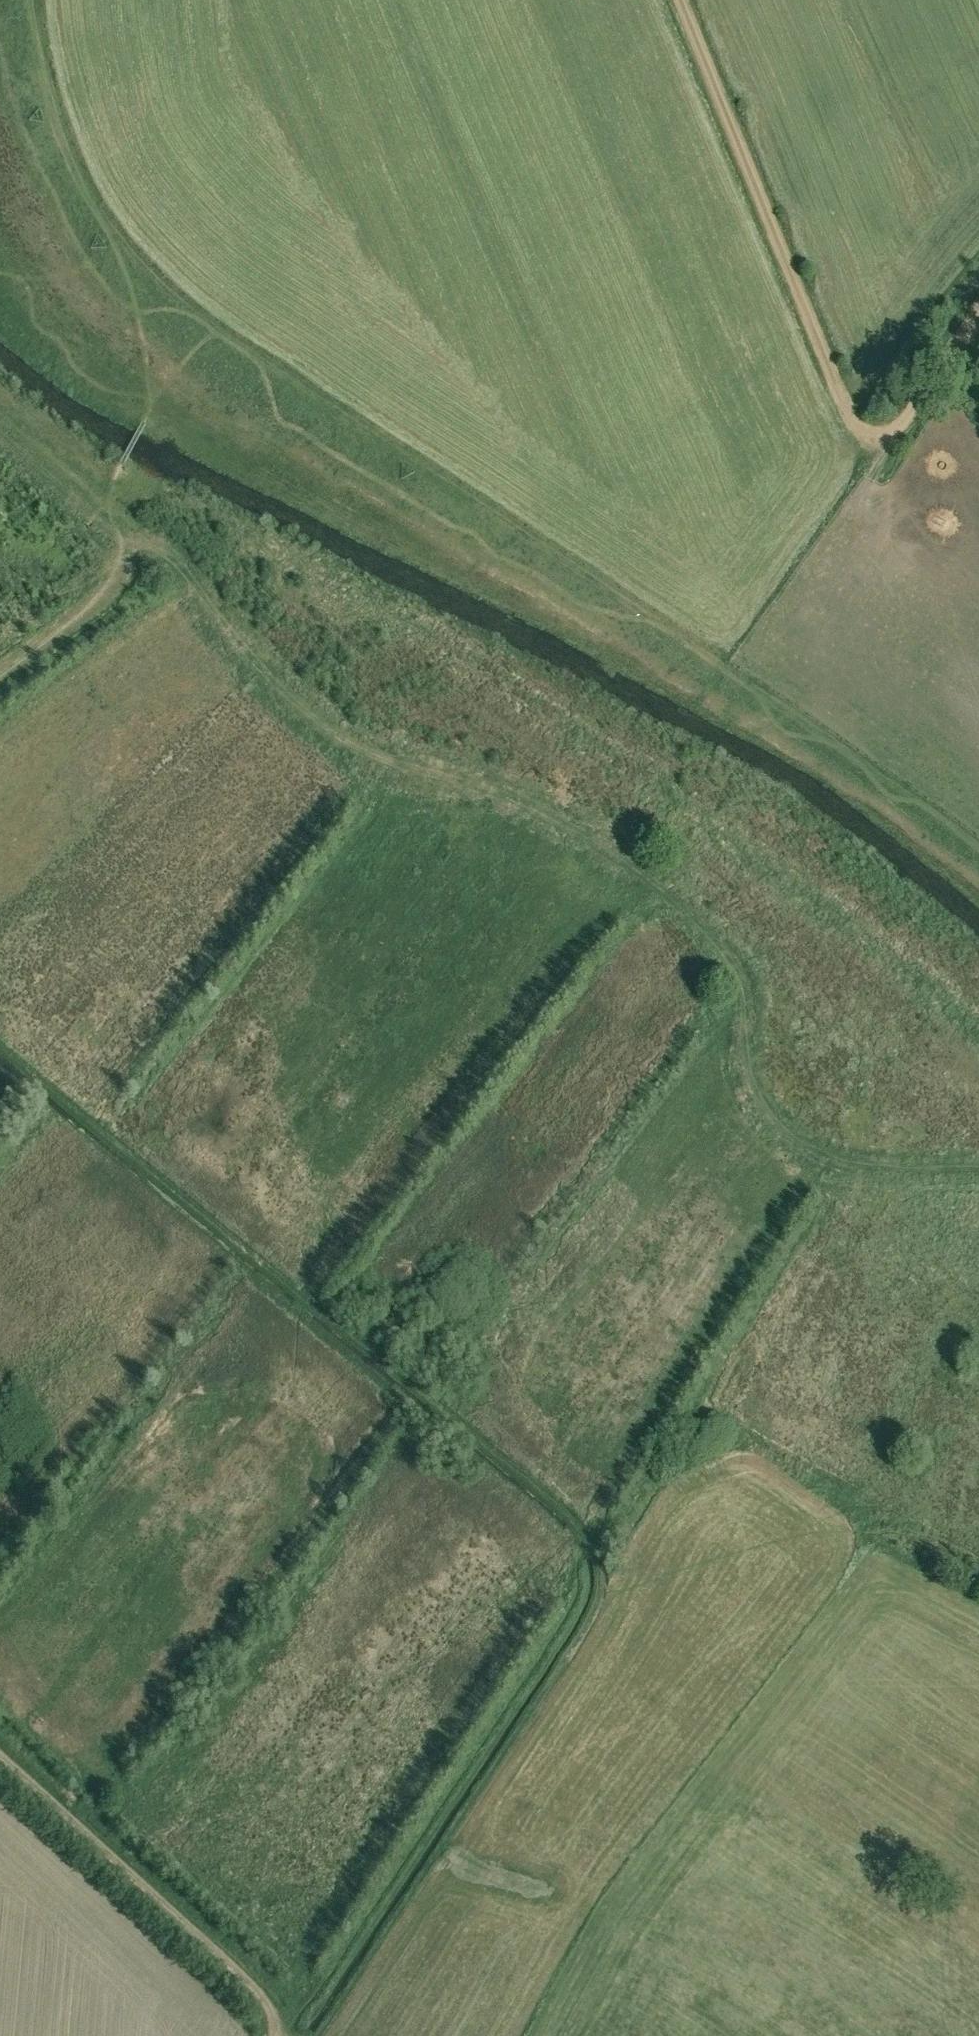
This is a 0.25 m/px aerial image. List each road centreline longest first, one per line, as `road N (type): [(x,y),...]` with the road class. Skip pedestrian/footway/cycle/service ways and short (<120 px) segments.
road 1 (track): [(978,329),(893,435),(859,436),(680,0)]
road 2 (track): [(0,1760),(273,2009),(278,2029)]
road 3 (track): [(108,585),(0,671)]

